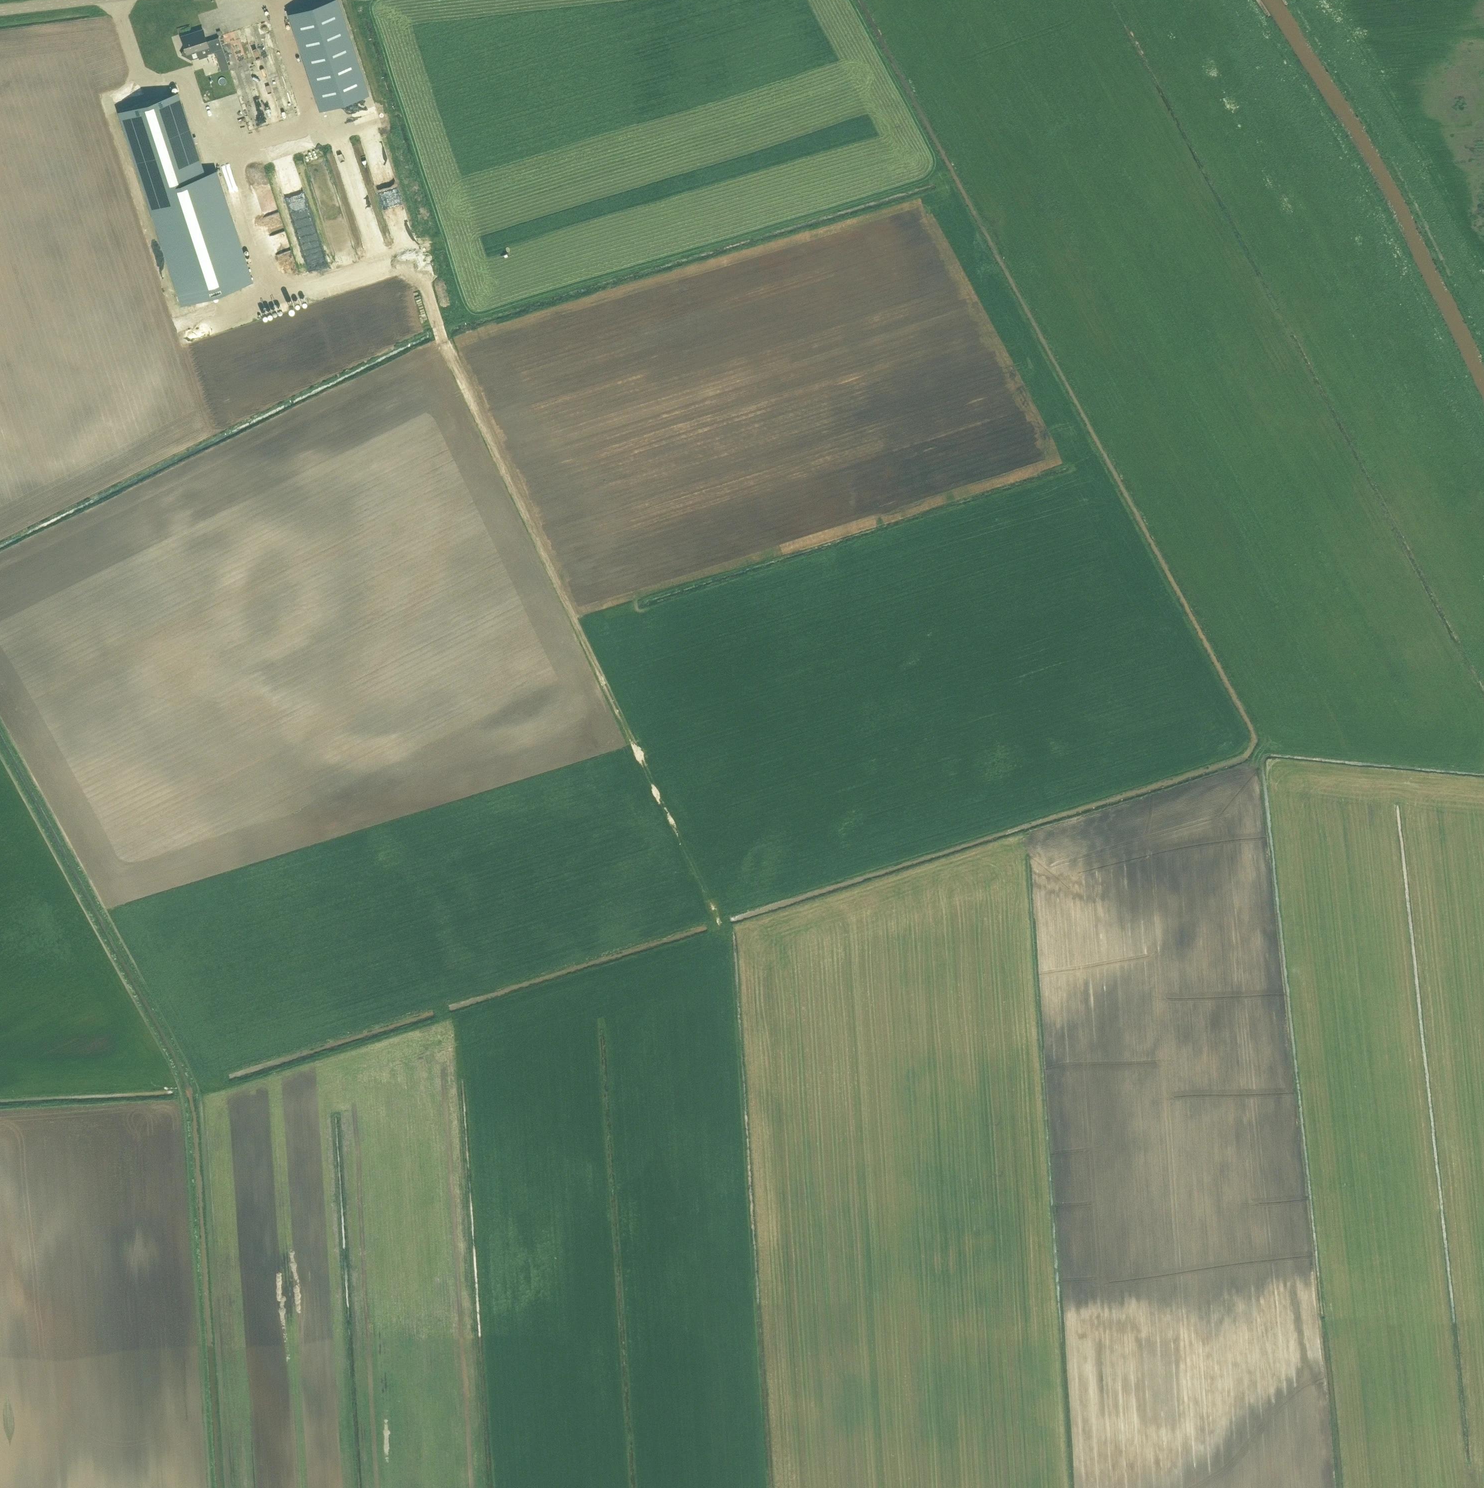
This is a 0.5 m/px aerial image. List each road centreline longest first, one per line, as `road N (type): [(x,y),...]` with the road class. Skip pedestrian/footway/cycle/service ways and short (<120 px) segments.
road 1 (tertiary): [(0,16),(132,0)]

